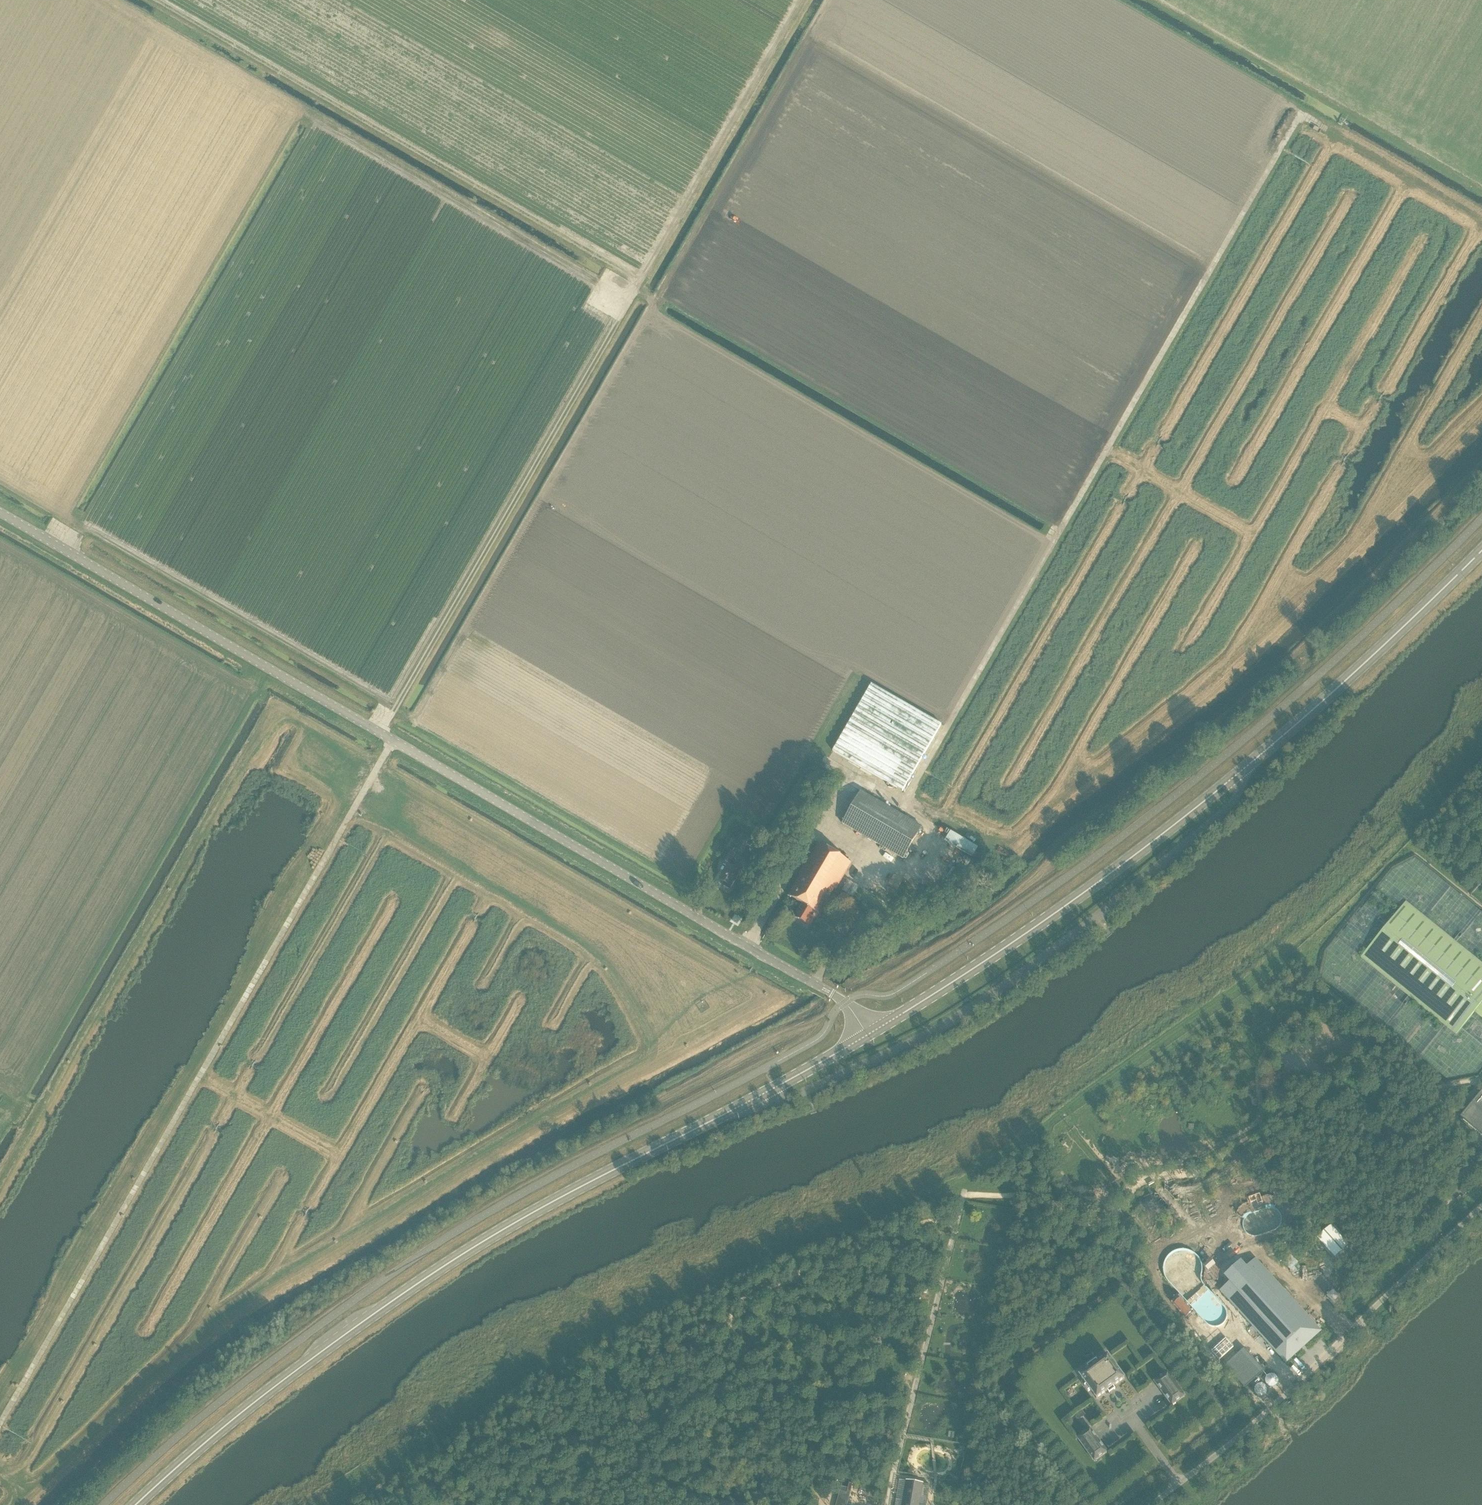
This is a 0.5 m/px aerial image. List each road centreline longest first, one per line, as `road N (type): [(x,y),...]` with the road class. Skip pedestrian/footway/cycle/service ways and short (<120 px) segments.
road 1 (unclassified): [(868,1035),(845,1003),(0,513)]
road 2 (primary): [(136,1504),(238,1415),(446,1265),(868,1035)]
road 3 (track): [(1327,129),(1299,117),(902,807)]
road 4 (primary): [(868,1035),(1029,932),(1206,800),(1481,551)]
road 5 (track): [(638,288),(381,733)]

